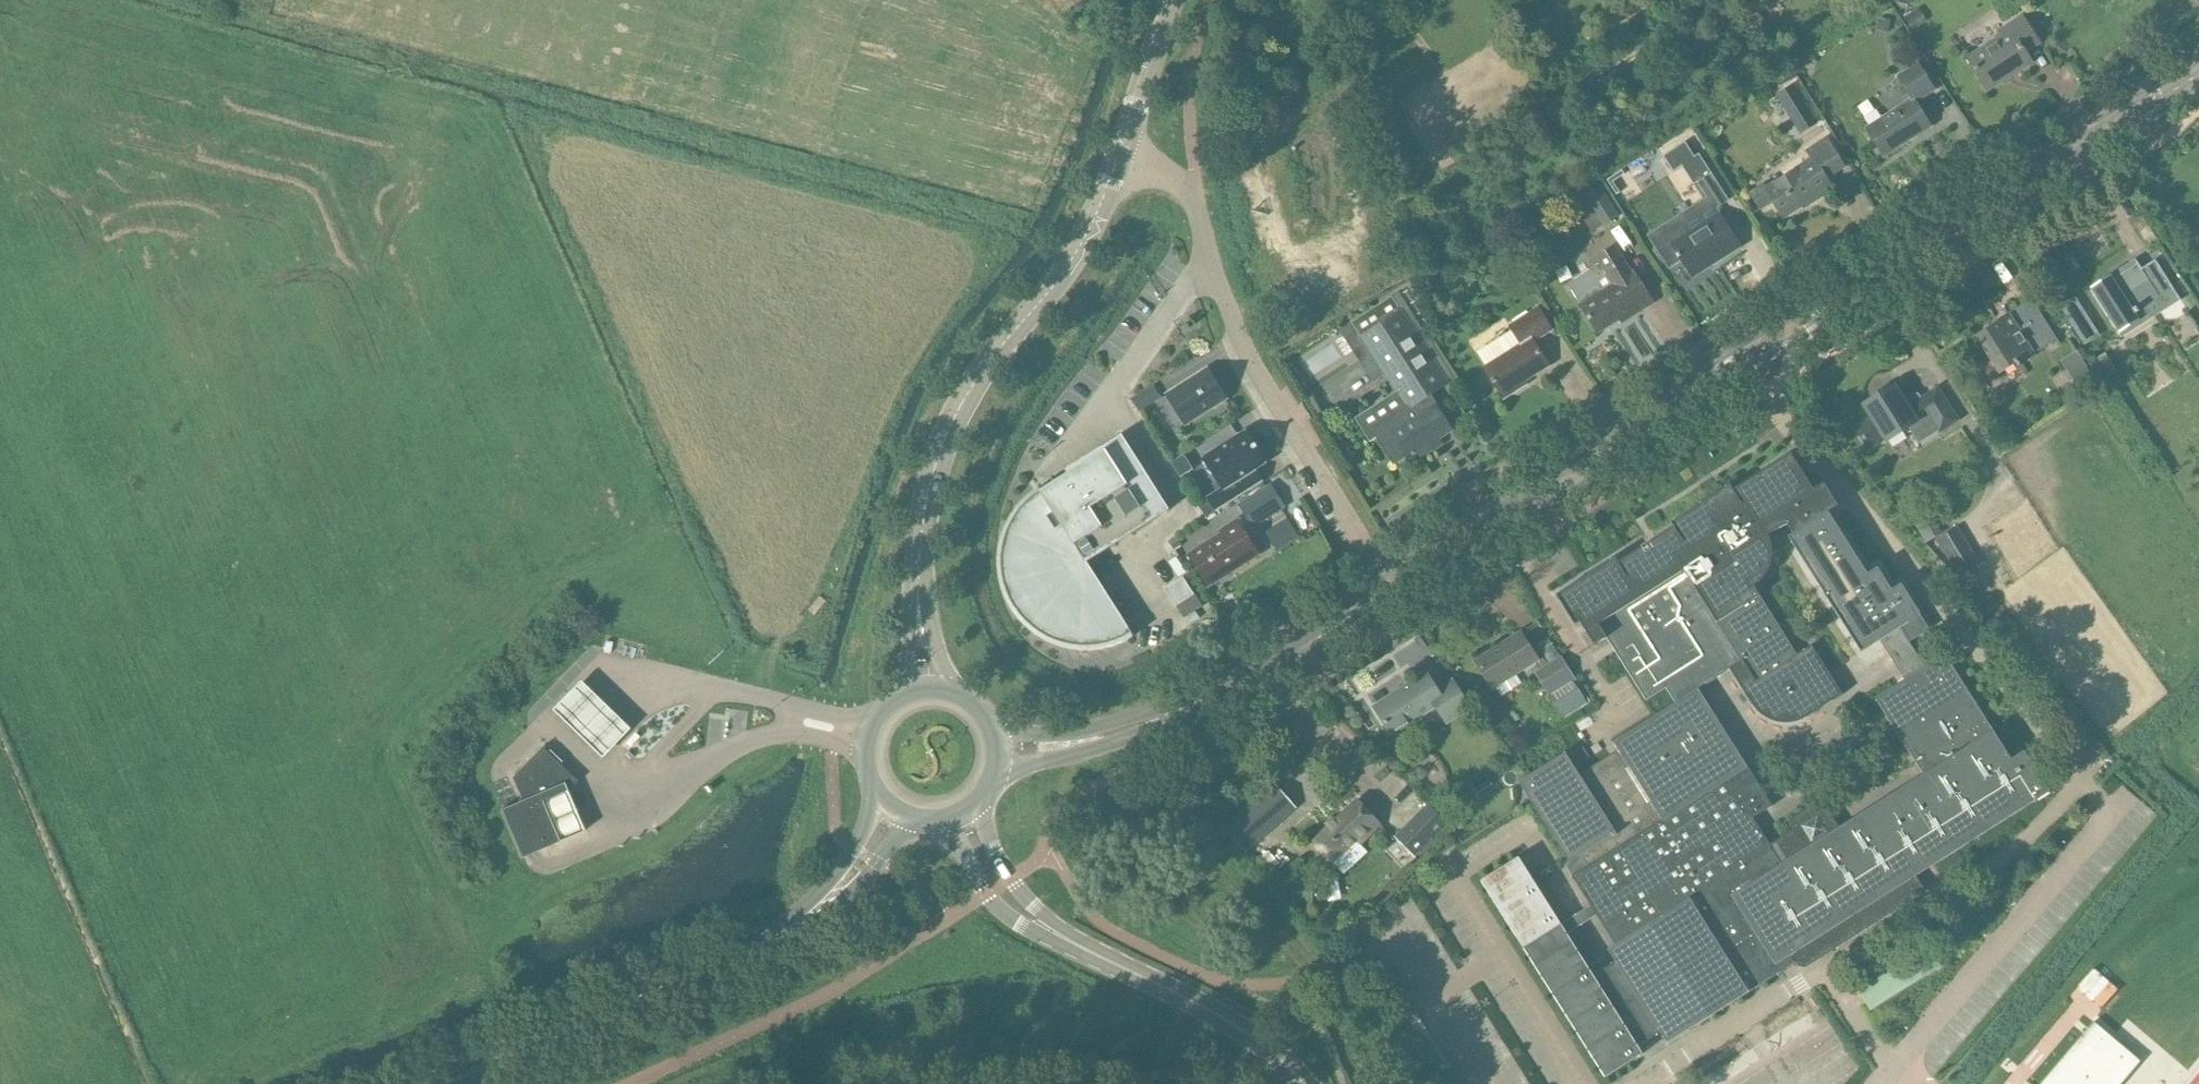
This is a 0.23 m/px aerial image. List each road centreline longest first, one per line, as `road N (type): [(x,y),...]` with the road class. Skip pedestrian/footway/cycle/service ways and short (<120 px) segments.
road 1 (tertiary): [(998,751),(1072,746),(1259,674),(1388,588),(1443,539),(1728,358),(1893,270),(2198,76)]
road 2 (tertiary): [(924,687),(916,614),(930,469),(975,391),(1081,241),(1122,151)]
road 3 (tertiary): [(442,1083),(768,943),(847,881),(897,808)]
road 4 (residential): [(1359,538),(1264,383),(1228,308),(1193,192),(1122,151)]
road 5 (tertiary): [(1303,1083),(1248,1033),(1077,945),(1013,901),(959,812)]
road 6 (tertiary): [(924,687),(883,709),(868,736),(871,777),(897,808)]
road 7 (tertiary): [(1122,151),(1170,0)]

